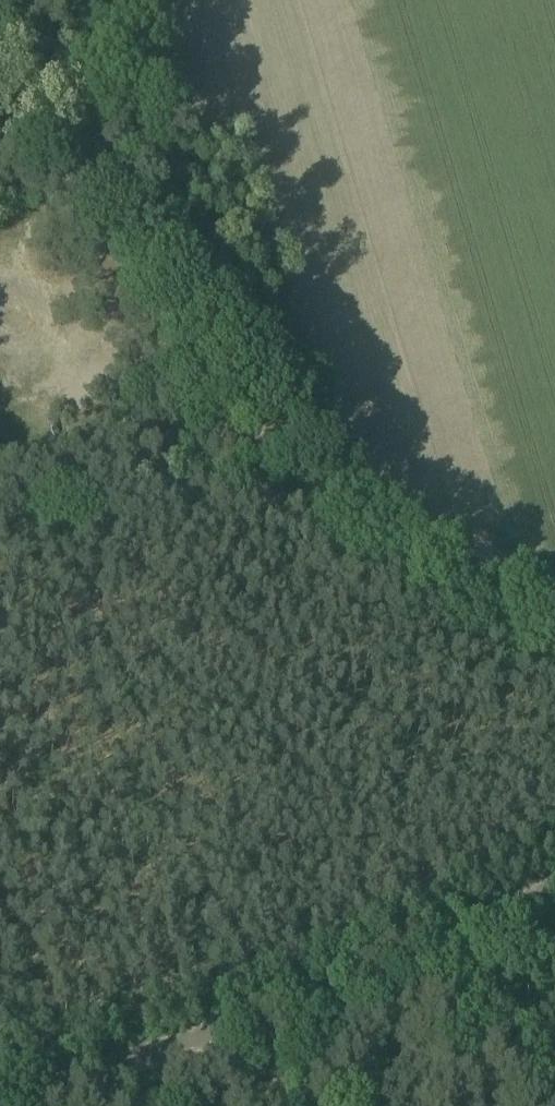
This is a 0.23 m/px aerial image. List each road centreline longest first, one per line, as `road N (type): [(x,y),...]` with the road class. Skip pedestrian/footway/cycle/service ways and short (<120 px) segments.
road 1 (tertiary): [(0,1090),(554,878)]
road 2 (track): [(554,603),(220,415),(152,318)]

